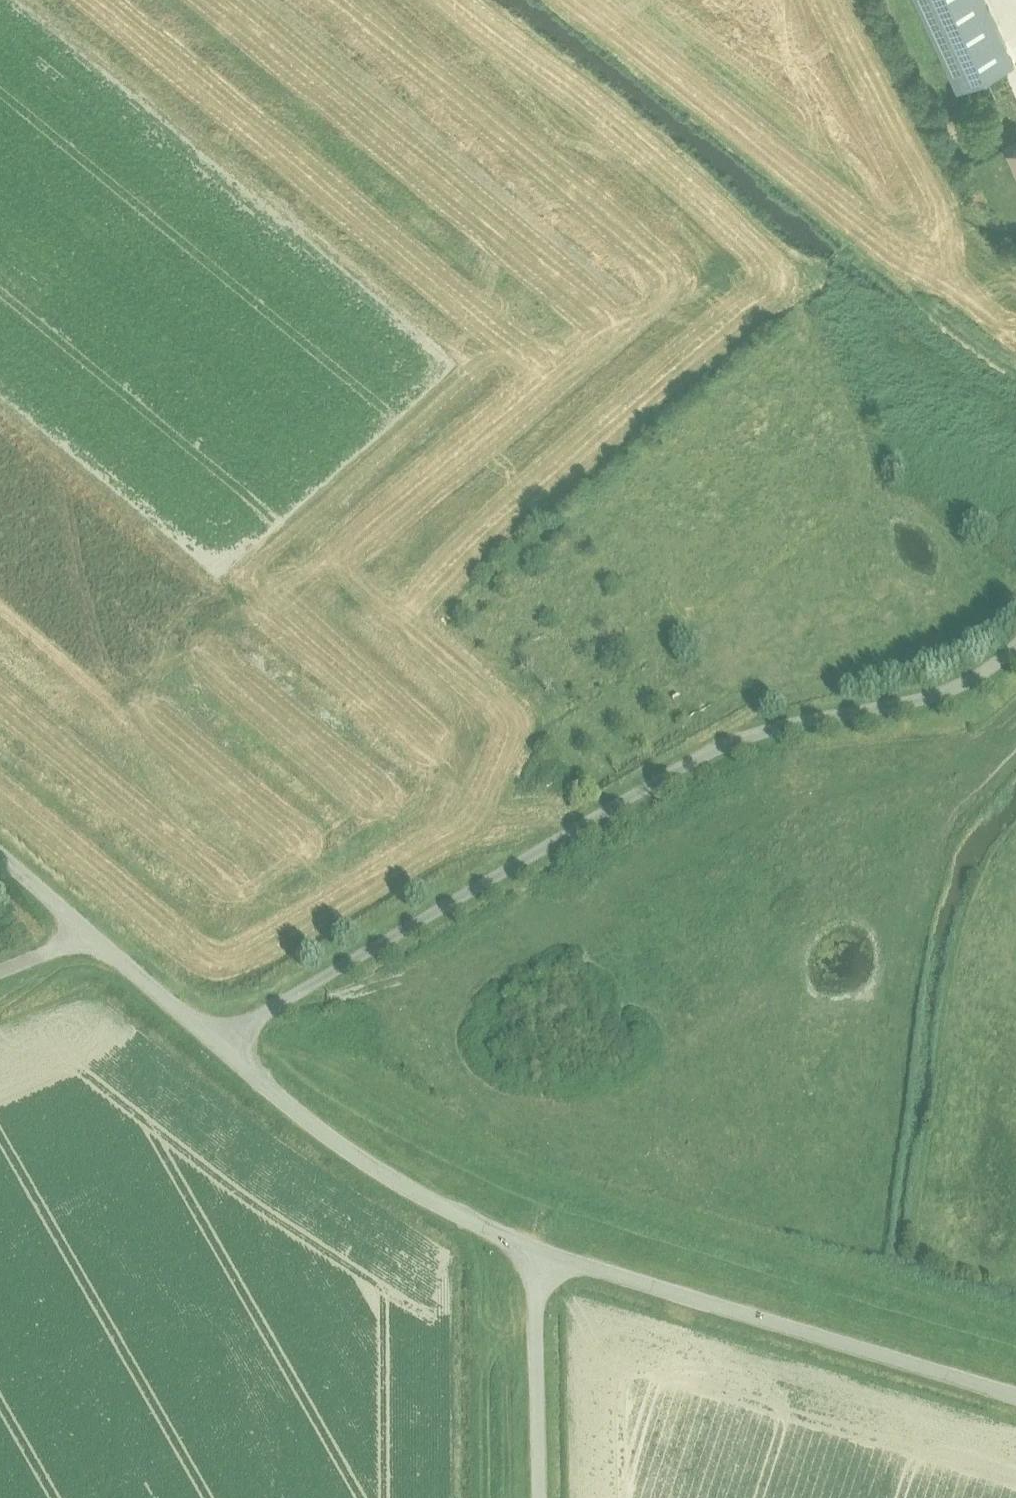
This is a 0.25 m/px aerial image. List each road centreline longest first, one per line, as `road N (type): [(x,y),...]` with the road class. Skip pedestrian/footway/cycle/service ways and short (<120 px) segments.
road 1 (unclassified): [(218,1047),(721,747),(945,691),(1015,646)]
road 2 (unclassified): [(1015,1398),(547,1253)]
road 3 (unclassified): [(547,1253),(431,1201),(359,1157),(218,1047)]
road 4 (unclassified): [(538,1497),(537,1289),(547,1253)]
road 5 (unclassified): [(218,1047),(89,933)]

